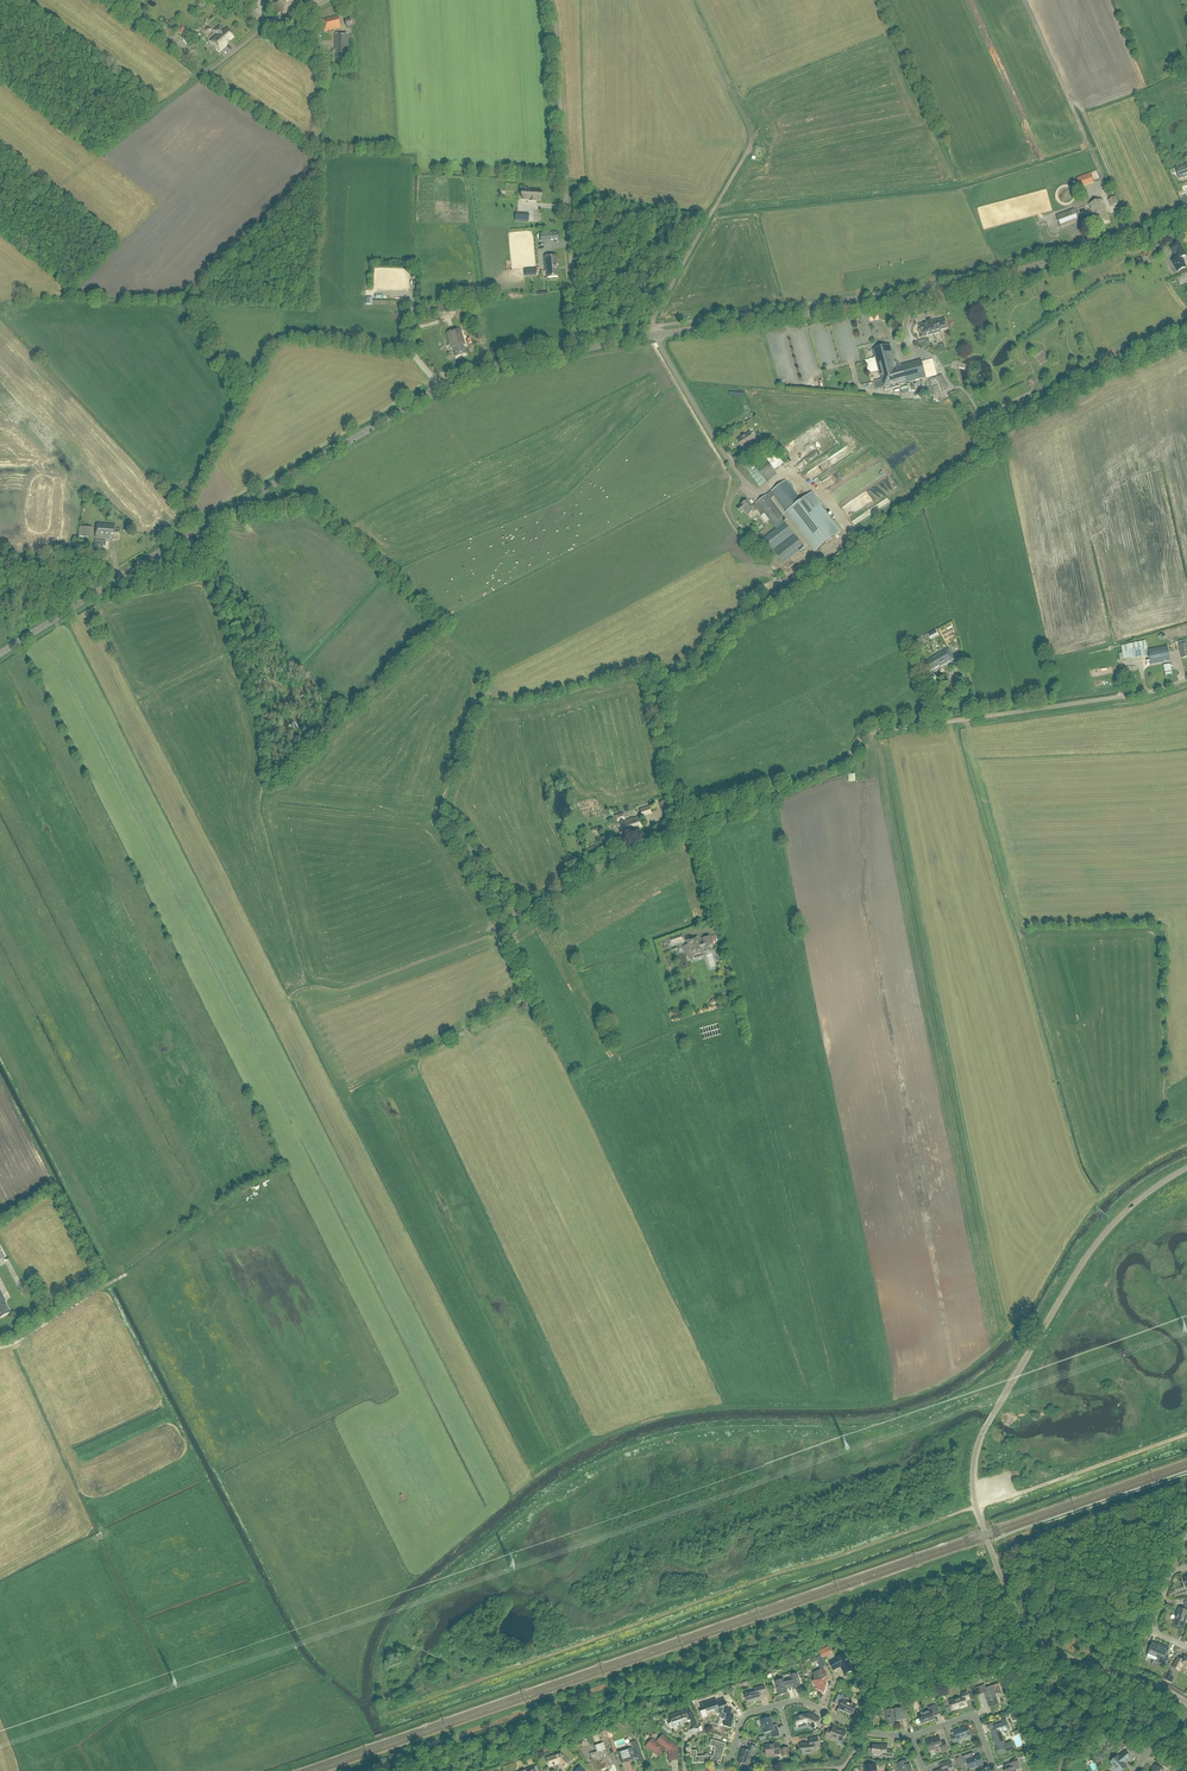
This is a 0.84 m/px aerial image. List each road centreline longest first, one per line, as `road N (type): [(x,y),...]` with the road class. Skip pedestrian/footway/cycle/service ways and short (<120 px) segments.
road 1 (track): [(1186,1435),(386,1713)]
road 2 (track): [(1018,1372),(889,1424),(701,1433),(589,1468),(413,1607),(391,1639),(378,1684)]
road 3 (unclassified): [(1186,1703),(1070,1658),(1034,1635),(1007,1594),(973,1482),(984,1430),(1088,1255),(1134,1205),(1186,1168)]
road 4 (tertiary): [(0,655),(422,400),(484,372),(579,351)]
road 5 (tertiary): [(579,351),(907,301),(1186,223)]
road 6 (track): [(678,832),(657,687),(699,667),(738,619),(787,586),(728,518),(729,478),(654,347),(660,343)]
road 7 (unclassified): [(630,849),(814,780),(879,732),(1186,681)]
road 8 (unclassified): [(551,0),(579,351)]
road 9 (track): [(124,1277),(0,1349)]
road 10 (residential): [(781,1704),(799,1699),(866,1731),(912,1736)]
road 11 (residential): [(912,1736),(967,1717),(978,1722),(995,1770)]

